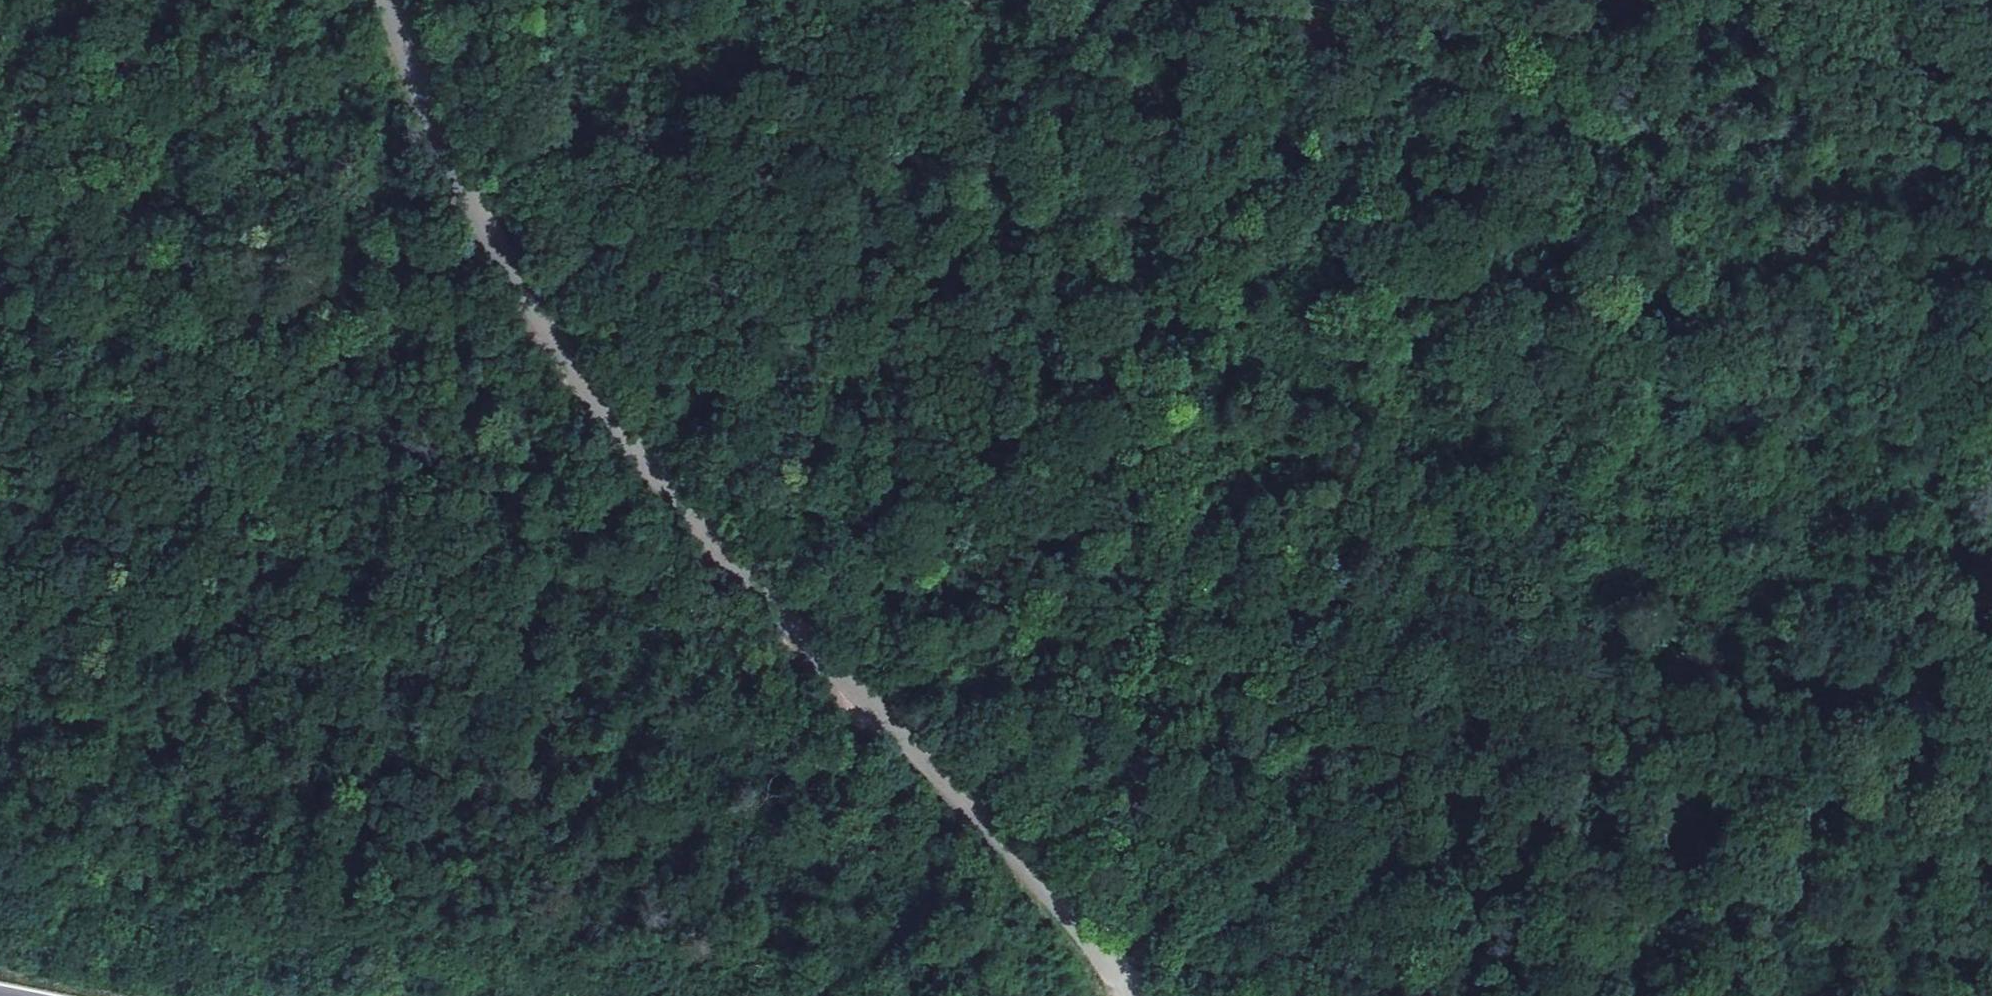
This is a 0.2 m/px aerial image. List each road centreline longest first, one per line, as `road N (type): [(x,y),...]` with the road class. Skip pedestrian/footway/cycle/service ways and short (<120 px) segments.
road 1 (residential): [(373,0),(392,95),(636,452),(1132,995)]

